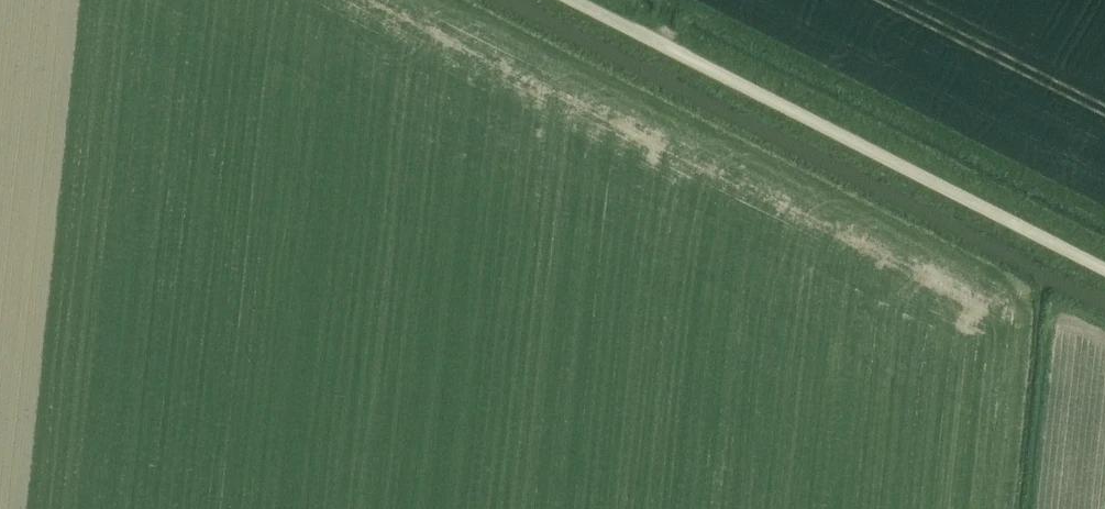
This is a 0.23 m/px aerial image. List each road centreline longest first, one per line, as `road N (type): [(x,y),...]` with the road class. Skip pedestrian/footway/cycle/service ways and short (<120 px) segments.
road 1 (unclassified): [(1104,267),(576,0)]

